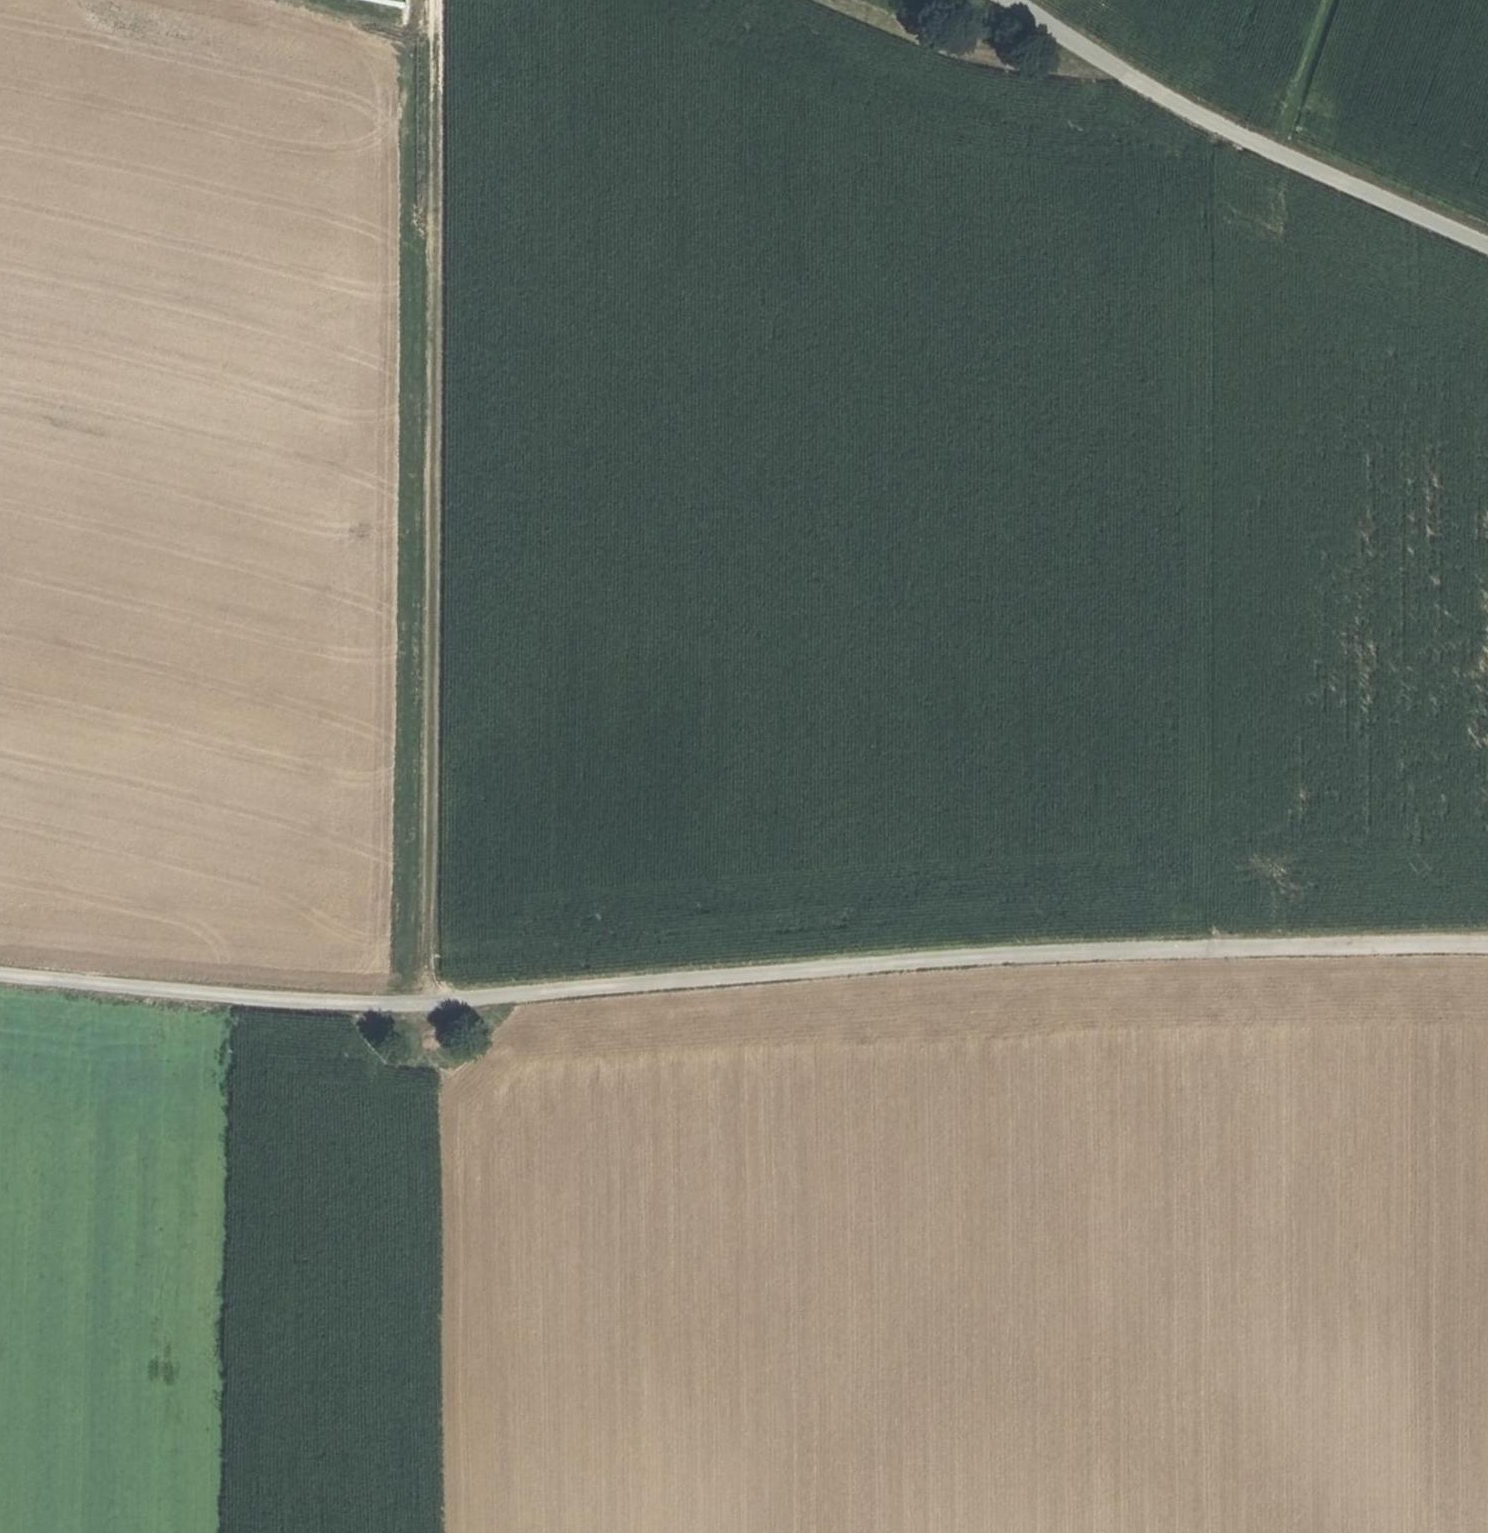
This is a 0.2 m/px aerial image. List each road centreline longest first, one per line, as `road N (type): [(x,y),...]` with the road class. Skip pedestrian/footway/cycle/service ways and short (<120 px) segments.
road 1 (track): [(434,0),(425,1532)]
road 2 (track): [(0,978),(361,1009),(1078,958),(1487,951)]
road 3 (track): [(1009,0),(1183,109),(1487,250)]

